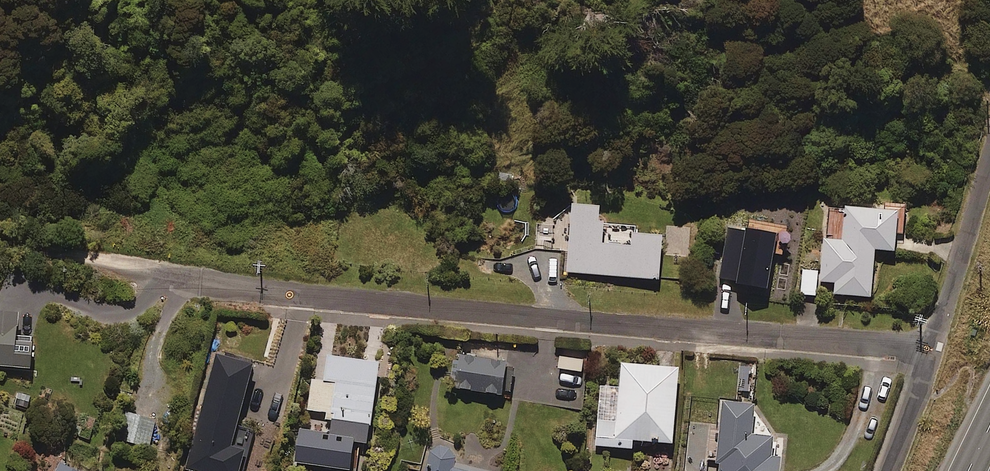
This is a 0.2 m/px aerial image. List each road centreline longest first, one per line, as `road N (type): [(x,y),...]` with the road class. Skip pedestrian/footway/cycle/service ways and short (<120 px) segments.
road 1 (residential): [(935,349),(236,286),(78,256)]
road 2 (residential): [(935,349),(989,167)]
road 3 (residential): [(891,470),(935,349)]

